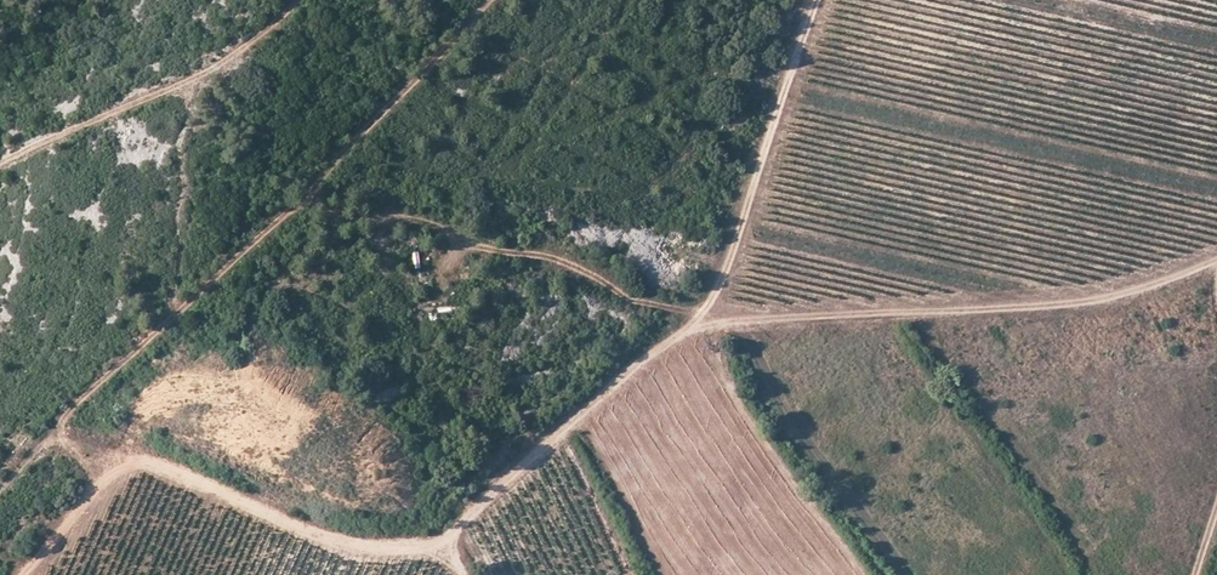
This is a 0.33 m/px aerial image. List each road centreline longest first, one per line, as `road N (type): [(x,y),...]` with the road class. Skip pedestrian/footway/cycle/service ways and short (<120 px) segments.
road 1 (track): [(1216,258),(1109,297),(704,320),(634,369),(423,552),(363,552),(172,469),(138,463),(107,474),(20,574)]
road 2 (track): [(490,0),(314,192),(332,209),(412,220),(568,264),(607,288),(704,320),(816,0)]
road 3 (track): [(296,0),(232,61),(196,82),(0,164)]

